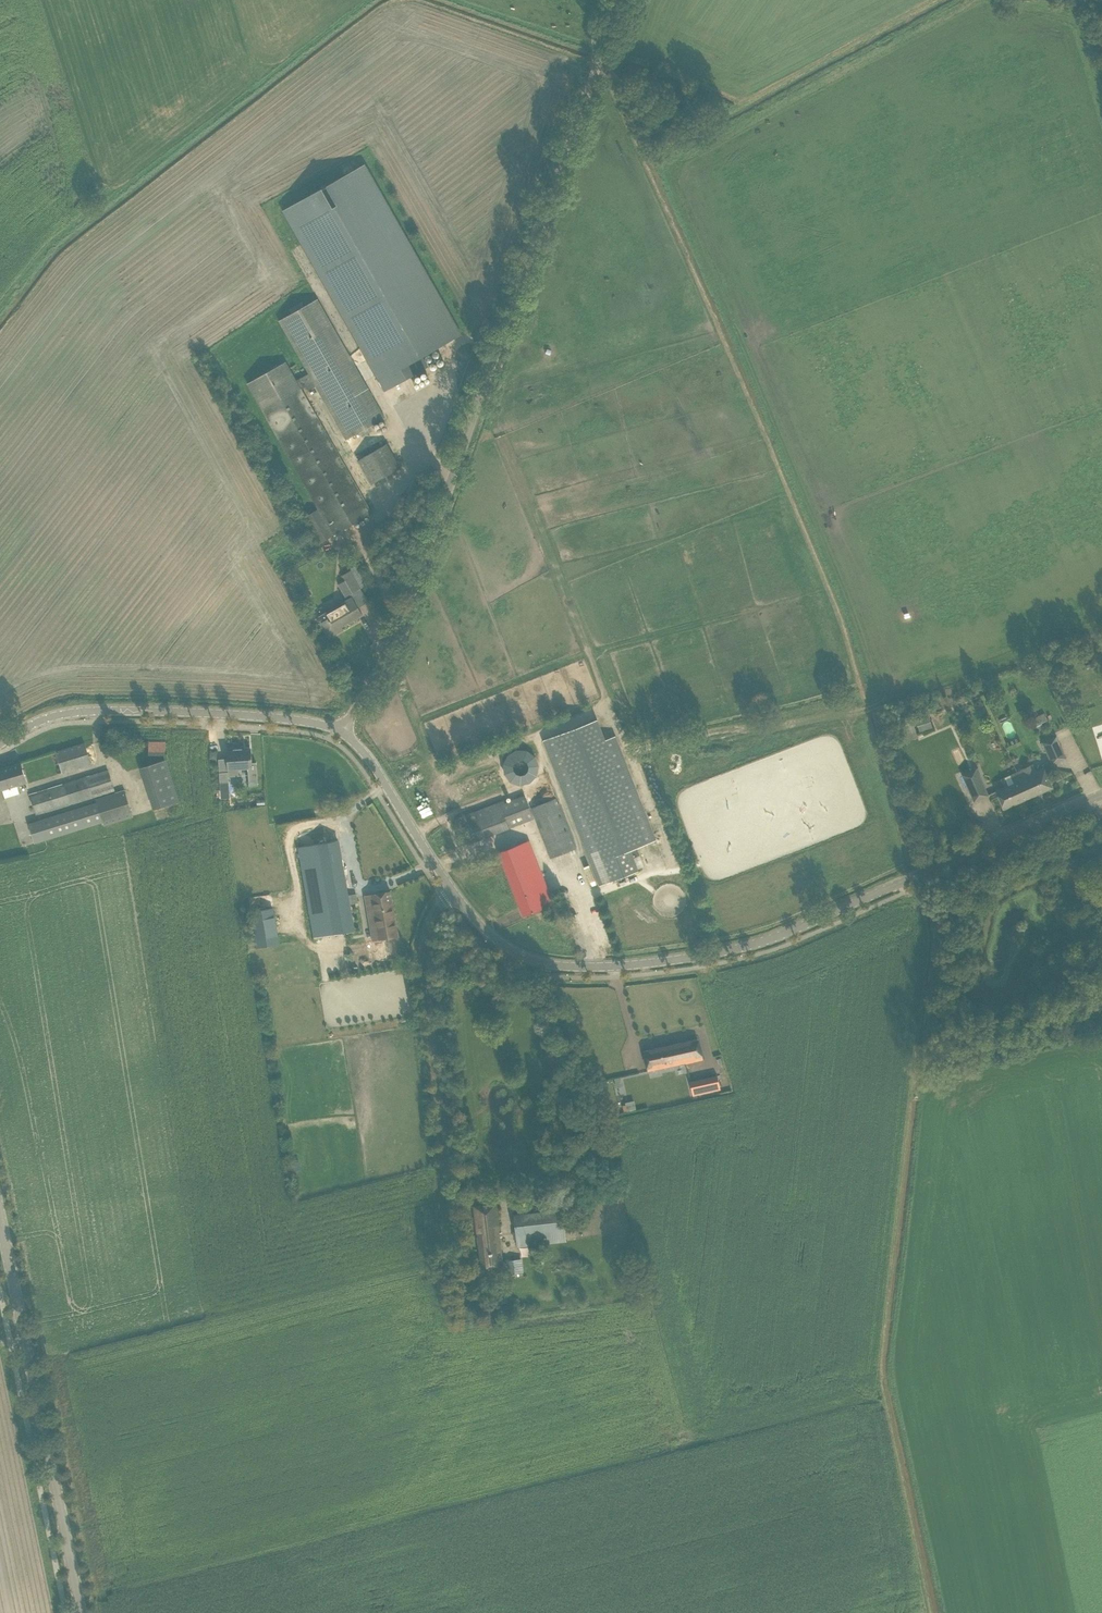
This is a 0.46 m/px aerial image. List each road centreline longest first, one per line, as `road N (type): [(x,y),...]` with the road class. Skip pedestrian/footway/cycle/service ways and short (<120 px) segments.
road 1 (unclassified): [(341,729),(372,680),(428,541),(618,0)]
road 2 (unclassified): [(1101,794),(814,921),(710,954),(605,966),(541,961),(481,929),(449,893)]
road 3 (unclassified): [(465,1298),(423,963),(426,932),(449,893)]
road 4 (tertiary): [(80,1612),(0,1225)]
road 5 (unclassified): [(341,729),(209,712),(75,711),(0,744)]
road 6 (unclassified): [(449,893),(341,729)]

